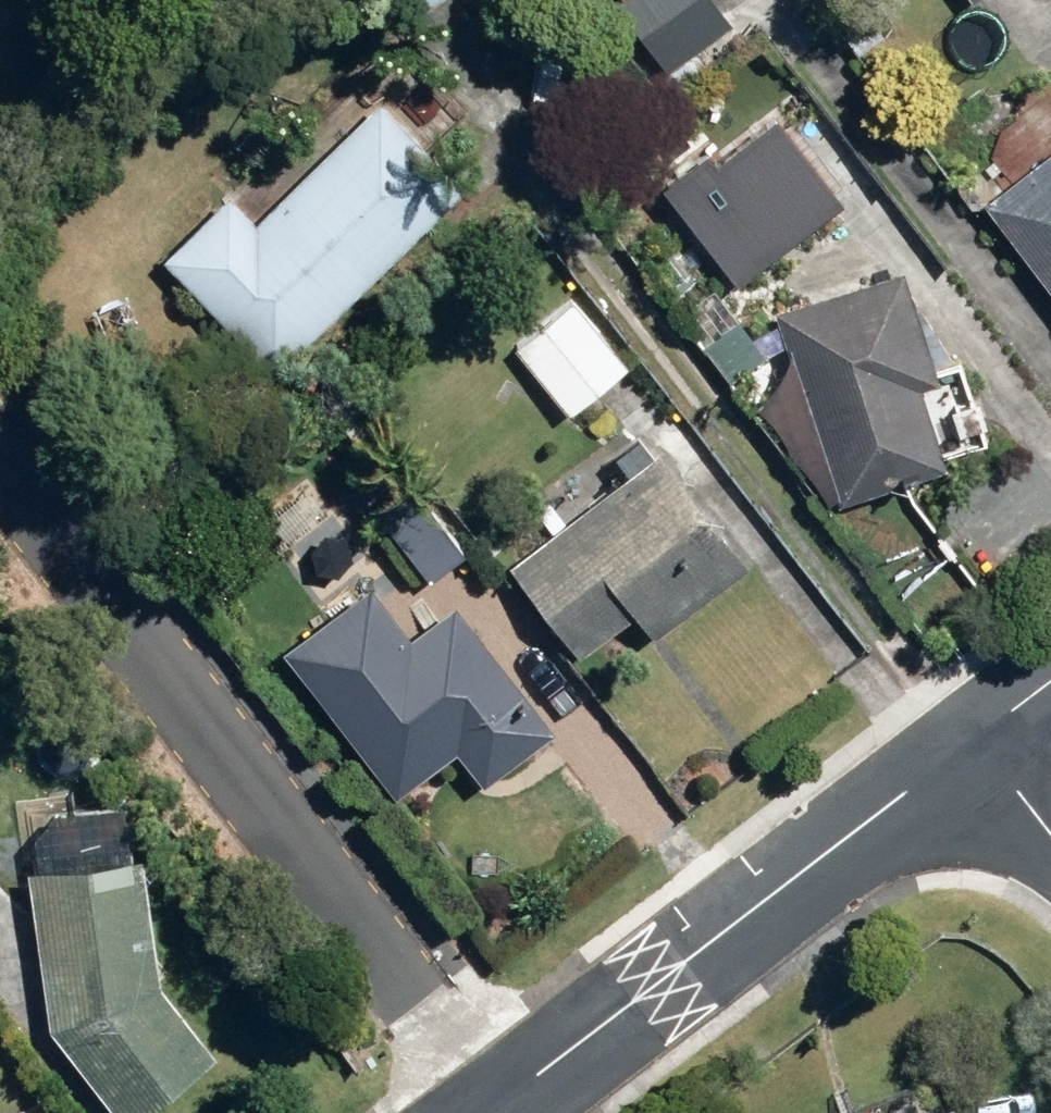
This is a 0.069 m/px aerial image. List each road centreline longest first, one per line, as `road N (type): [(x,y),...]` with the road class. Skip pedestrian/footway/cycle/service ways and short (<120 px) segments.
road 1 (residential): [(980,734),(661,995),(494,1112)]
road 2 (residential): [(980,734),(1050,834)]

